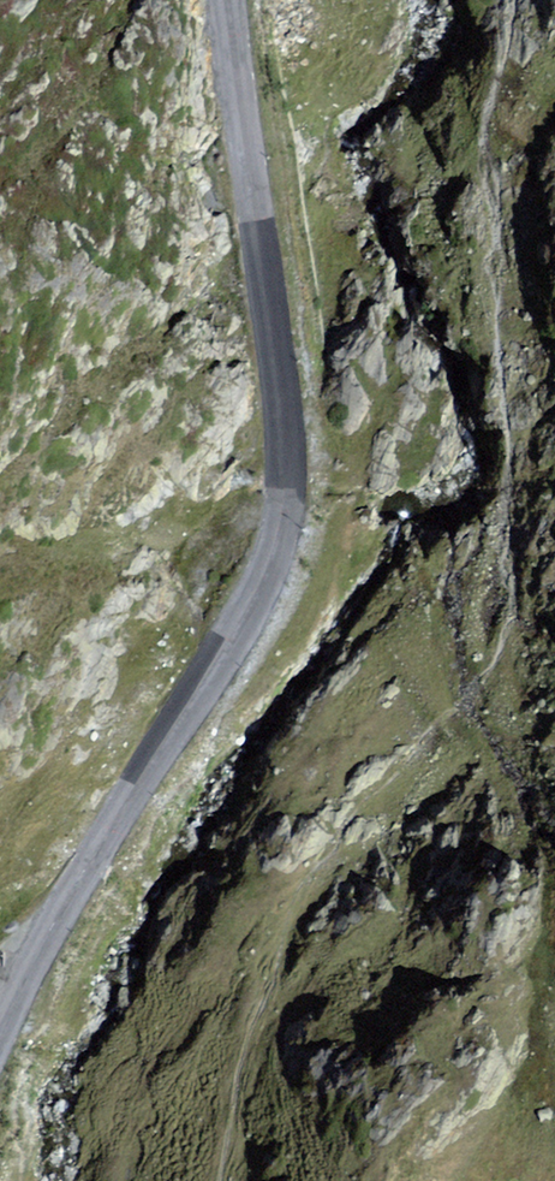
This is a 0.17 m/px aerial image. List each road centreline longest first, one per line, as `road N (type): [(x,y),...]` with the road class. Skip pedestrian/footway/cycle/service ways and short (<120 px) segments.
road 1 (tertiary): [(226,0),(283,408),(283,519),(233,639),(86,869),(0,1030)]
road 2 (trunk): [(0,814),(299,0)]

